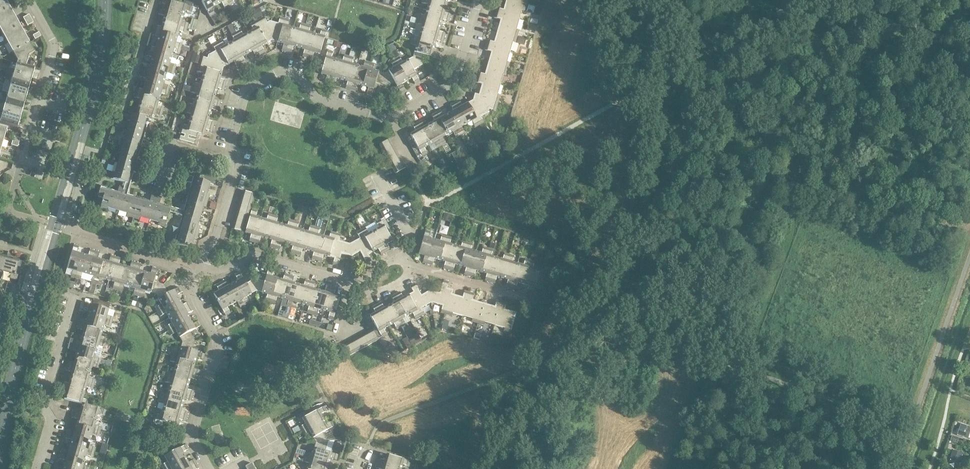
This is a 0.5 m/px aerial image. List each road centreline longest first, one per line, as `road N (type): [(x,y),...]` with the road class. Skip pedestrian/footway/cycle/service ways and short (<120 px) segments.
road 1 (residential): [(394,121),(338,107),(290,77),(244,95),(227,157),(233,176),(202,268)]
road 2 (residential): [(202,268),(226,272),(263,259),(357,285),(410,260),(416,241)]
road 3 (residential): [(209,468),(193,439),(221,342),(195,296),(202,268)]
road 4 (residential): [(18,179),(54,52),(30,0)]
road 5 (residential): [(37,468),(48,383),(74,294)]
road 6 (residential): [(478,0),(456,82),(394,121)]

